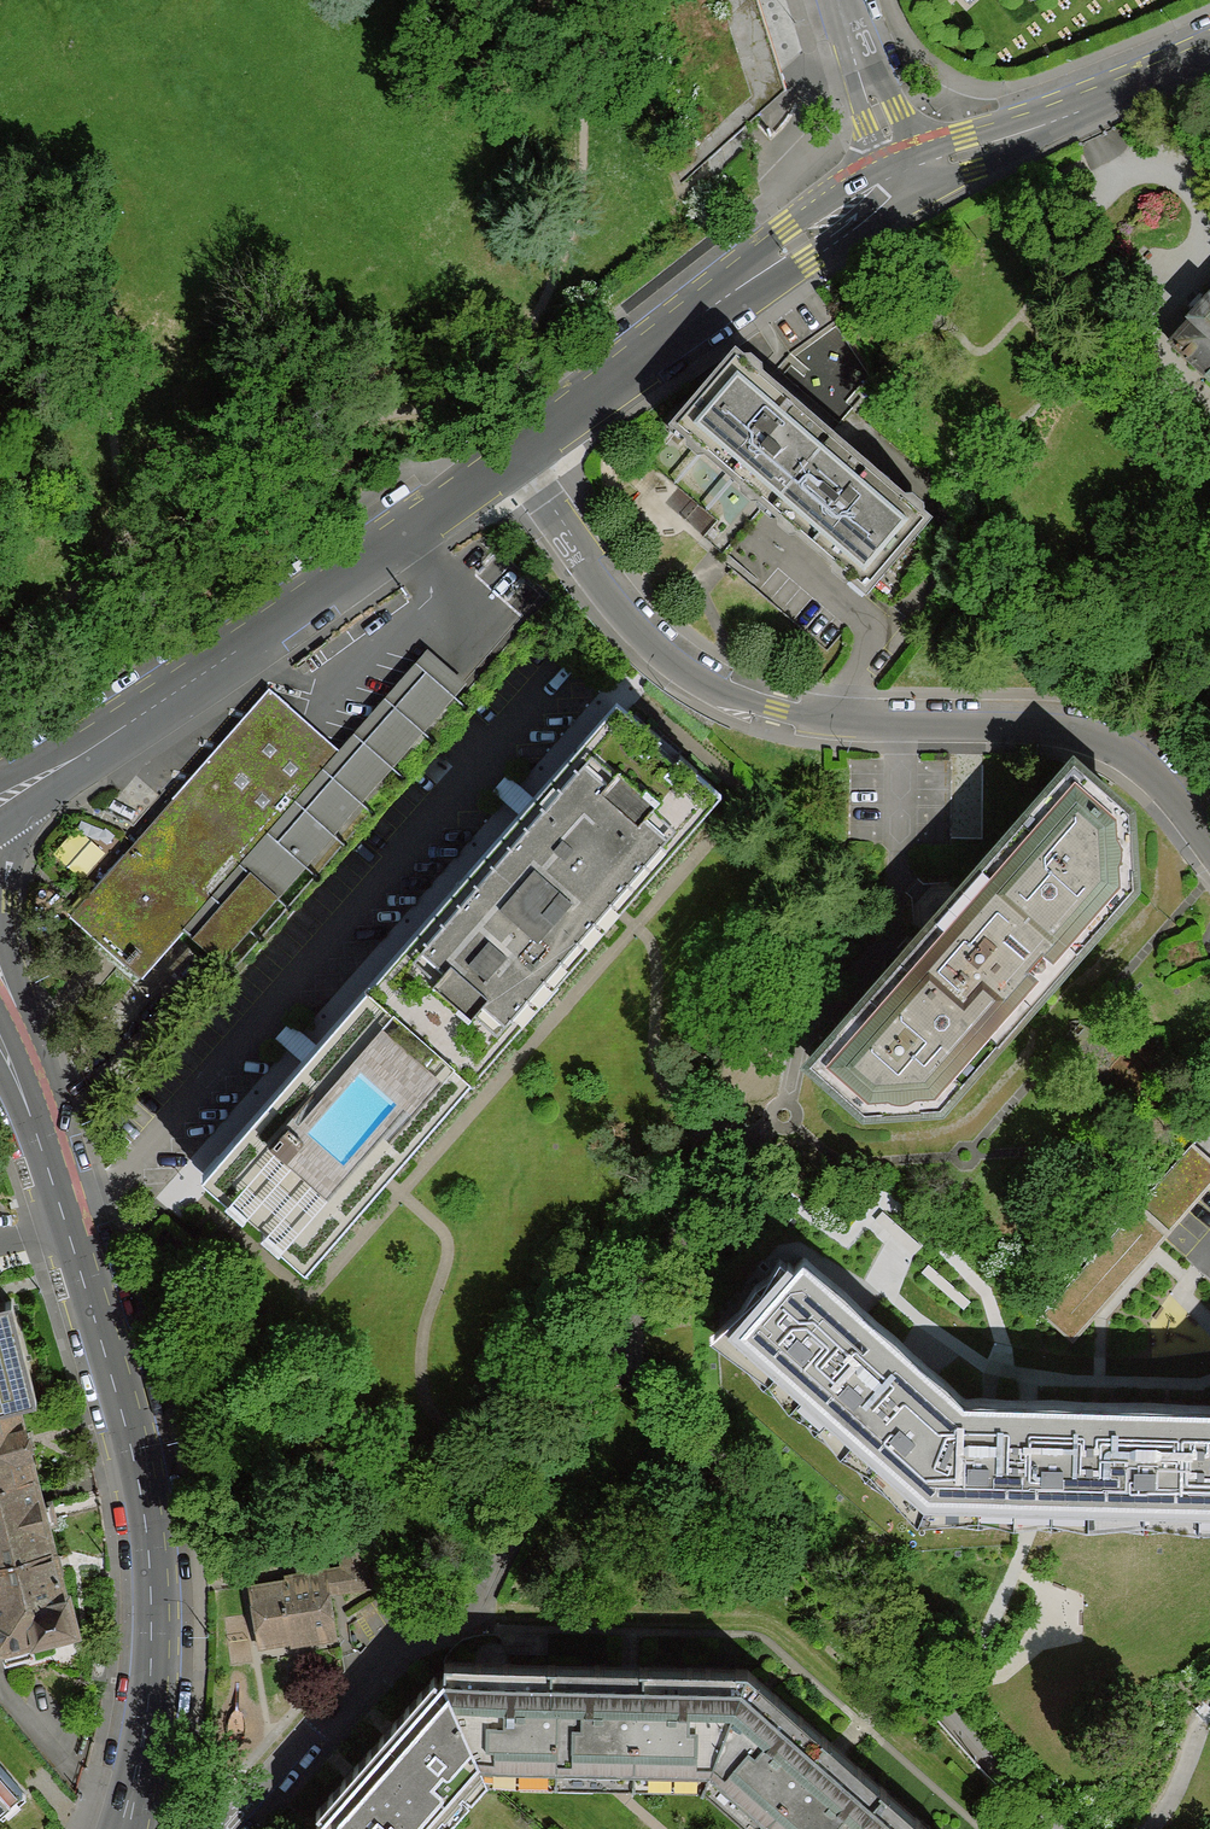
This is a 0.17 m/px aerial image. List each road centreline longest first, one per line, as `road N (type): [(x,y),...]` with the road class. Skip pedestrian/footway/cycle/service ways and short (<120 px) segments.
road 1 (residential): [(1209,846),(1163,781),(1095,738),(1008,725),(819,717),(713,685),(625,616),(521,450)]
road 2 (residential): [(224,1828),(368,1665),(462,1605),(718,1152)]
road 3 (tertiary): [(131,1828),(156,1679),(151,1519),(130,1425),(32,1114)]
road 4 (tertiary): [(521,450),(33,785)]
road 5 (tertiary): [(903,172),(521,450)]
road 6 (tertiary): [(32,1114),(3,899),(33,785)]
road 7 (tertiary): [(1209,42),(903,172)]
road 8 (residential): [(843,0),(903,172)]

